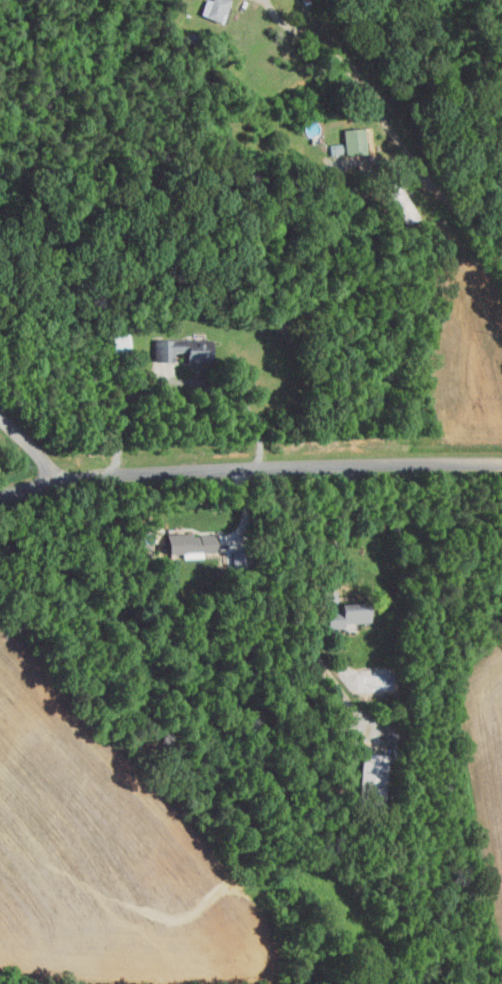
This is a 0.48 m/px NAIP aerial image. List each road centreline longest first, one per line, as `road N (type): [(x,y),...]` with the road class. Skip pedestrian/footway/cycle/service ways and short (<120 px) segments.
road 1 (residential): [(0,499),(56,482),(185,471),(501,465)]
road 2 (residential): [(501,273),(345,69),(284,27),(262,0)]

